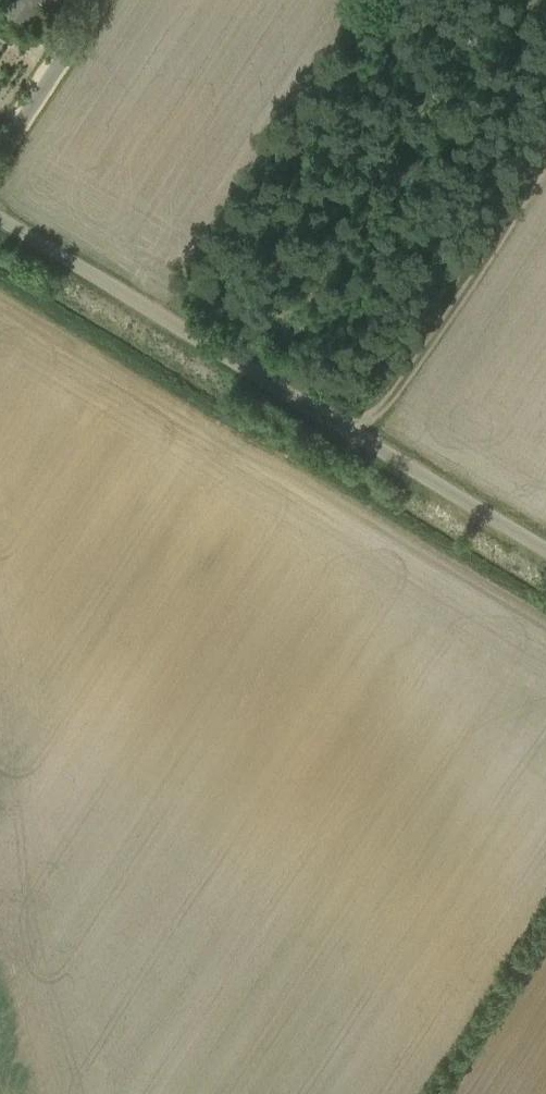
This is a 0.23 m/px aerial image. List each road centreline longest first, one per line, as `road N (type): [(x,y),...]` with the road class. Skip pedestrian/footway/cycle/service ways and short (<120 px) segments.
road 1 (unclassified): [(545,568),(0,226)]

